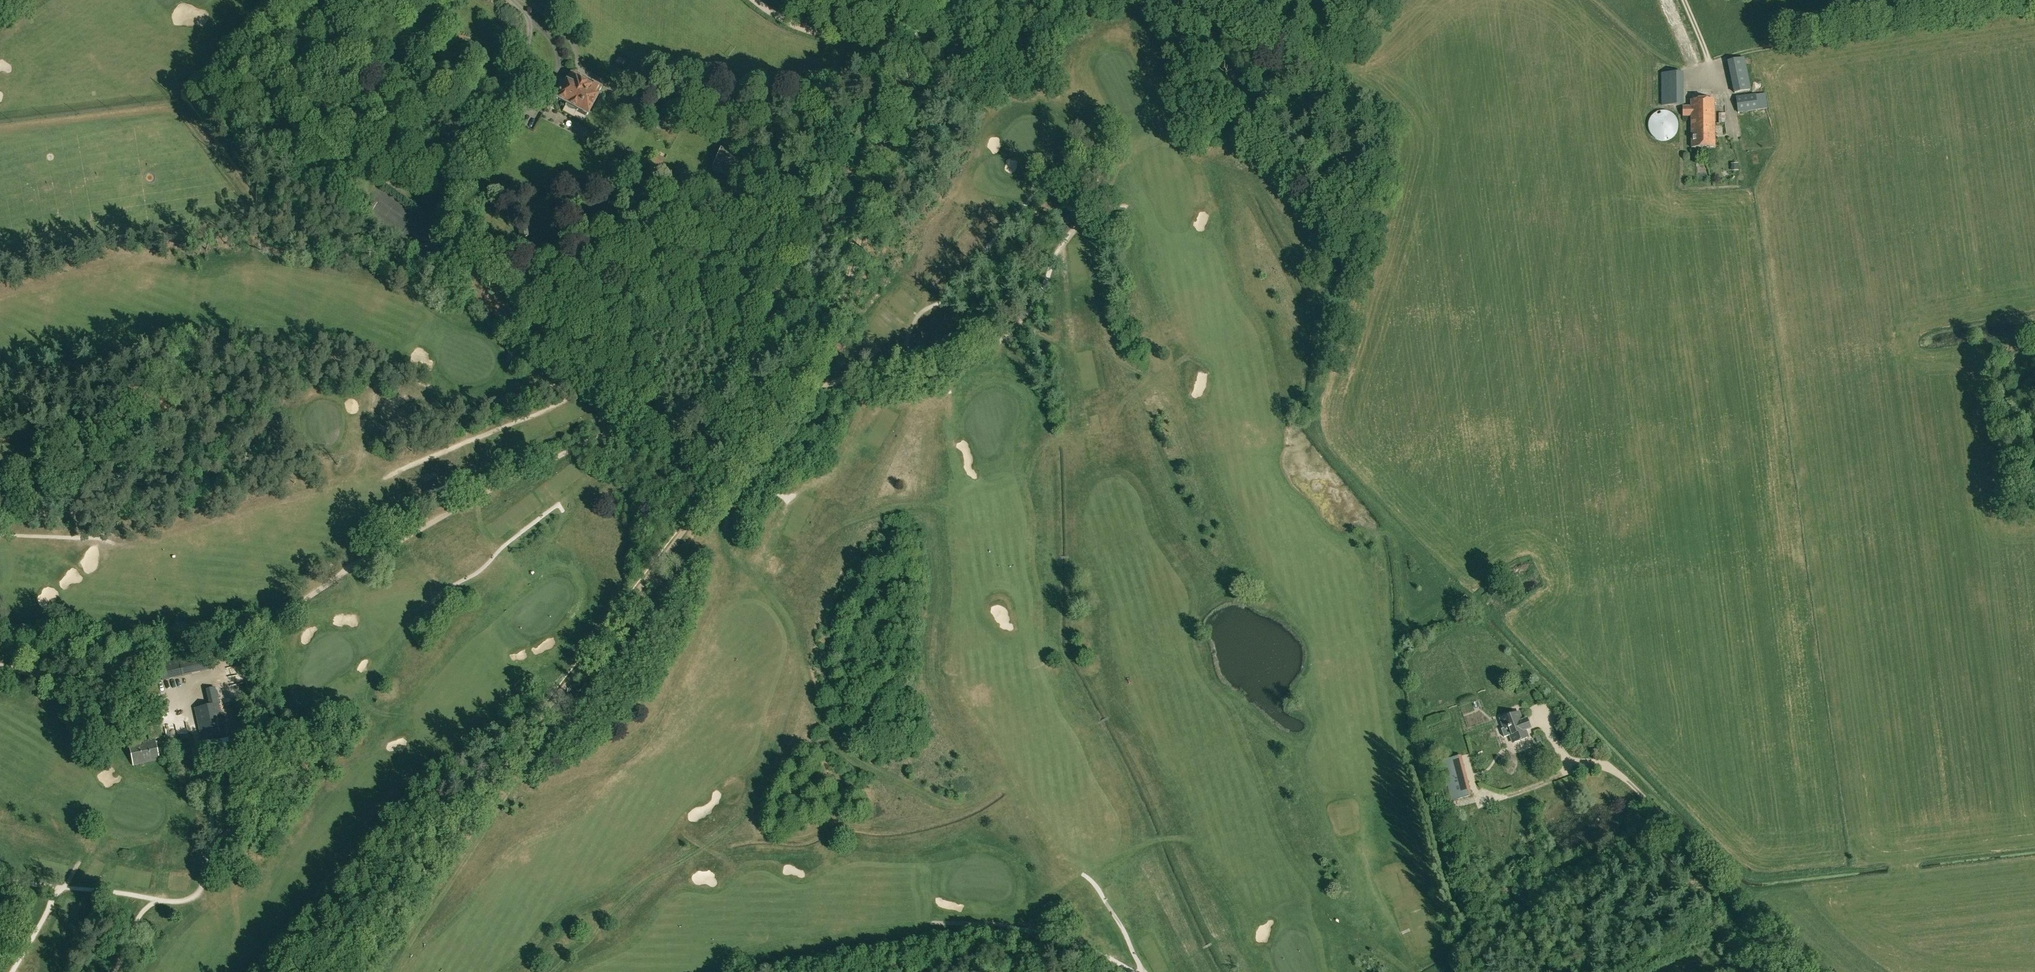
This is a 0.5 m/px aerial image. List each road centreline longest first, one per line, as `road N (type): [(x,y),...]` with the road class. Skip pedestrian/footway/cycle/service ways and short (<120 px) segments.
road 1 (track): [(180,705),(295,603),(350,567),(596,437),(627,439),(711,490),(740,497),(773,437),(804,401),(838,380),(902,385),(940,381),(968,366),(1026,316),(1062,242),(1120,166),(1130,145),(1122,122)]
road 2 (track): [(923,32),(884,127),(842,315),(679,555),(456,833),(363,971)]
road 3 (track): [(1549,728),(1566,759),(1612,766),(1763,915),(1806,971)]
road 4 (track): [(160,900),(190,900),(203,883),(214,830),(203,751),(180,705)]
road 5 (track): [(757,0),(813,29),(915,34)]

